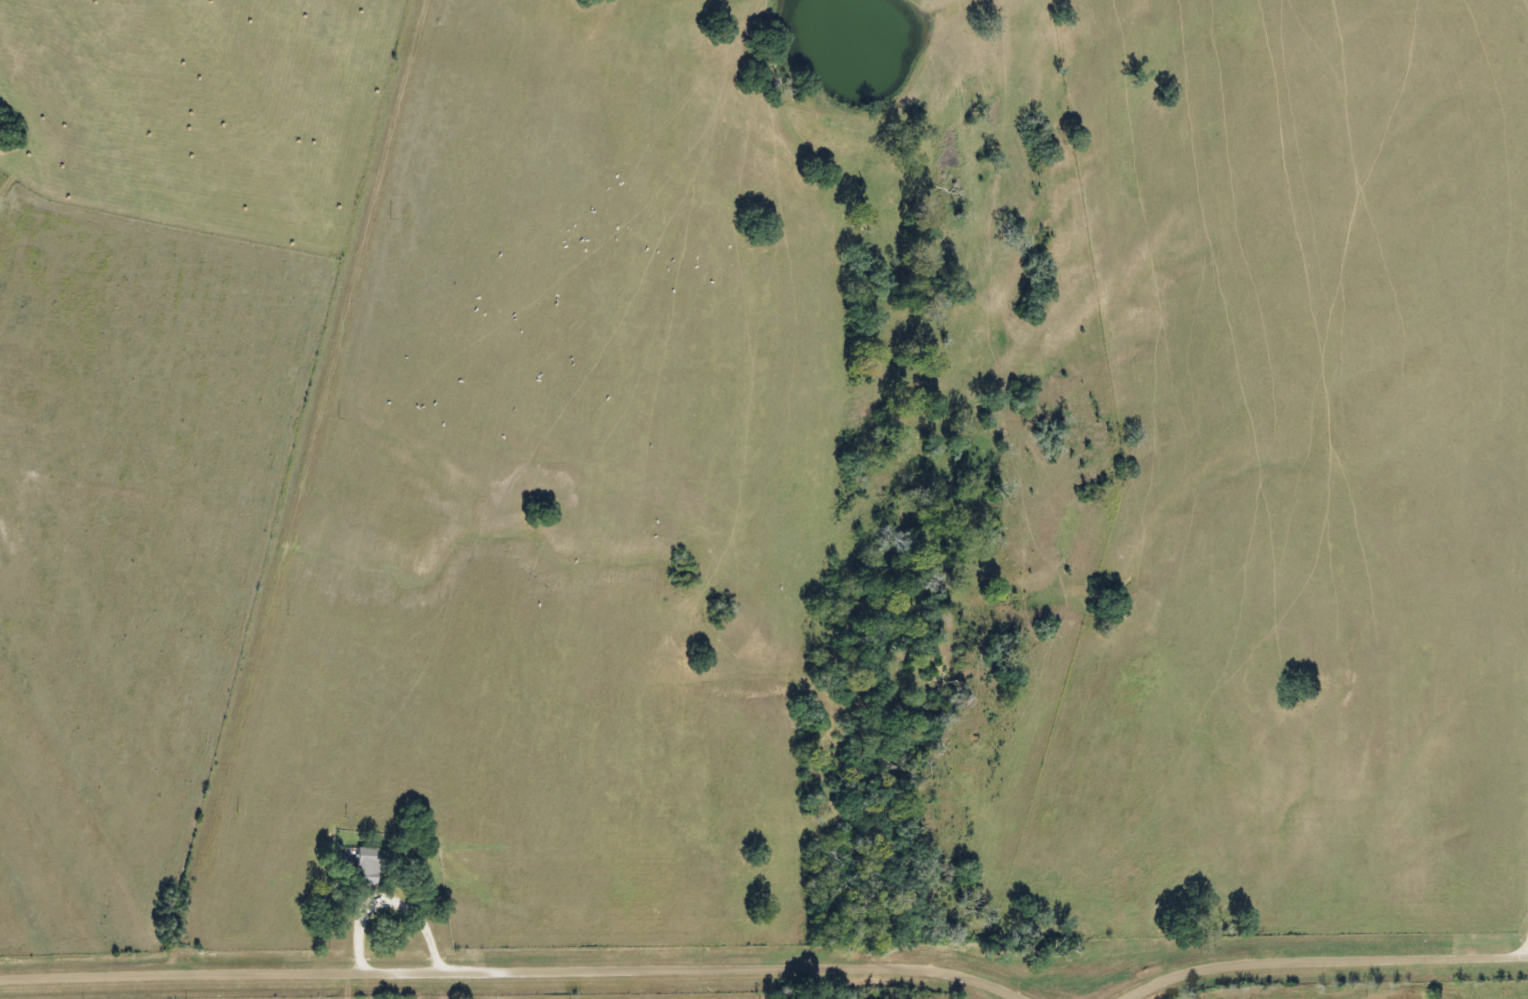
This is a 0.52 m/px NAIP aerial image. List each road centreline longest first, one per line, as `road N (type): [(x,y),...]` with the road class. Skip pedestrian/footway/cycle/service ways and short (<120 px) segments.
road 1 (residential): [(0,972),(938,968),(1025,998)]
road 2 (residential): [(179,966),(430,0)]
road 3 (residential): [(1122,998),(1196,970),(1527,951)]

